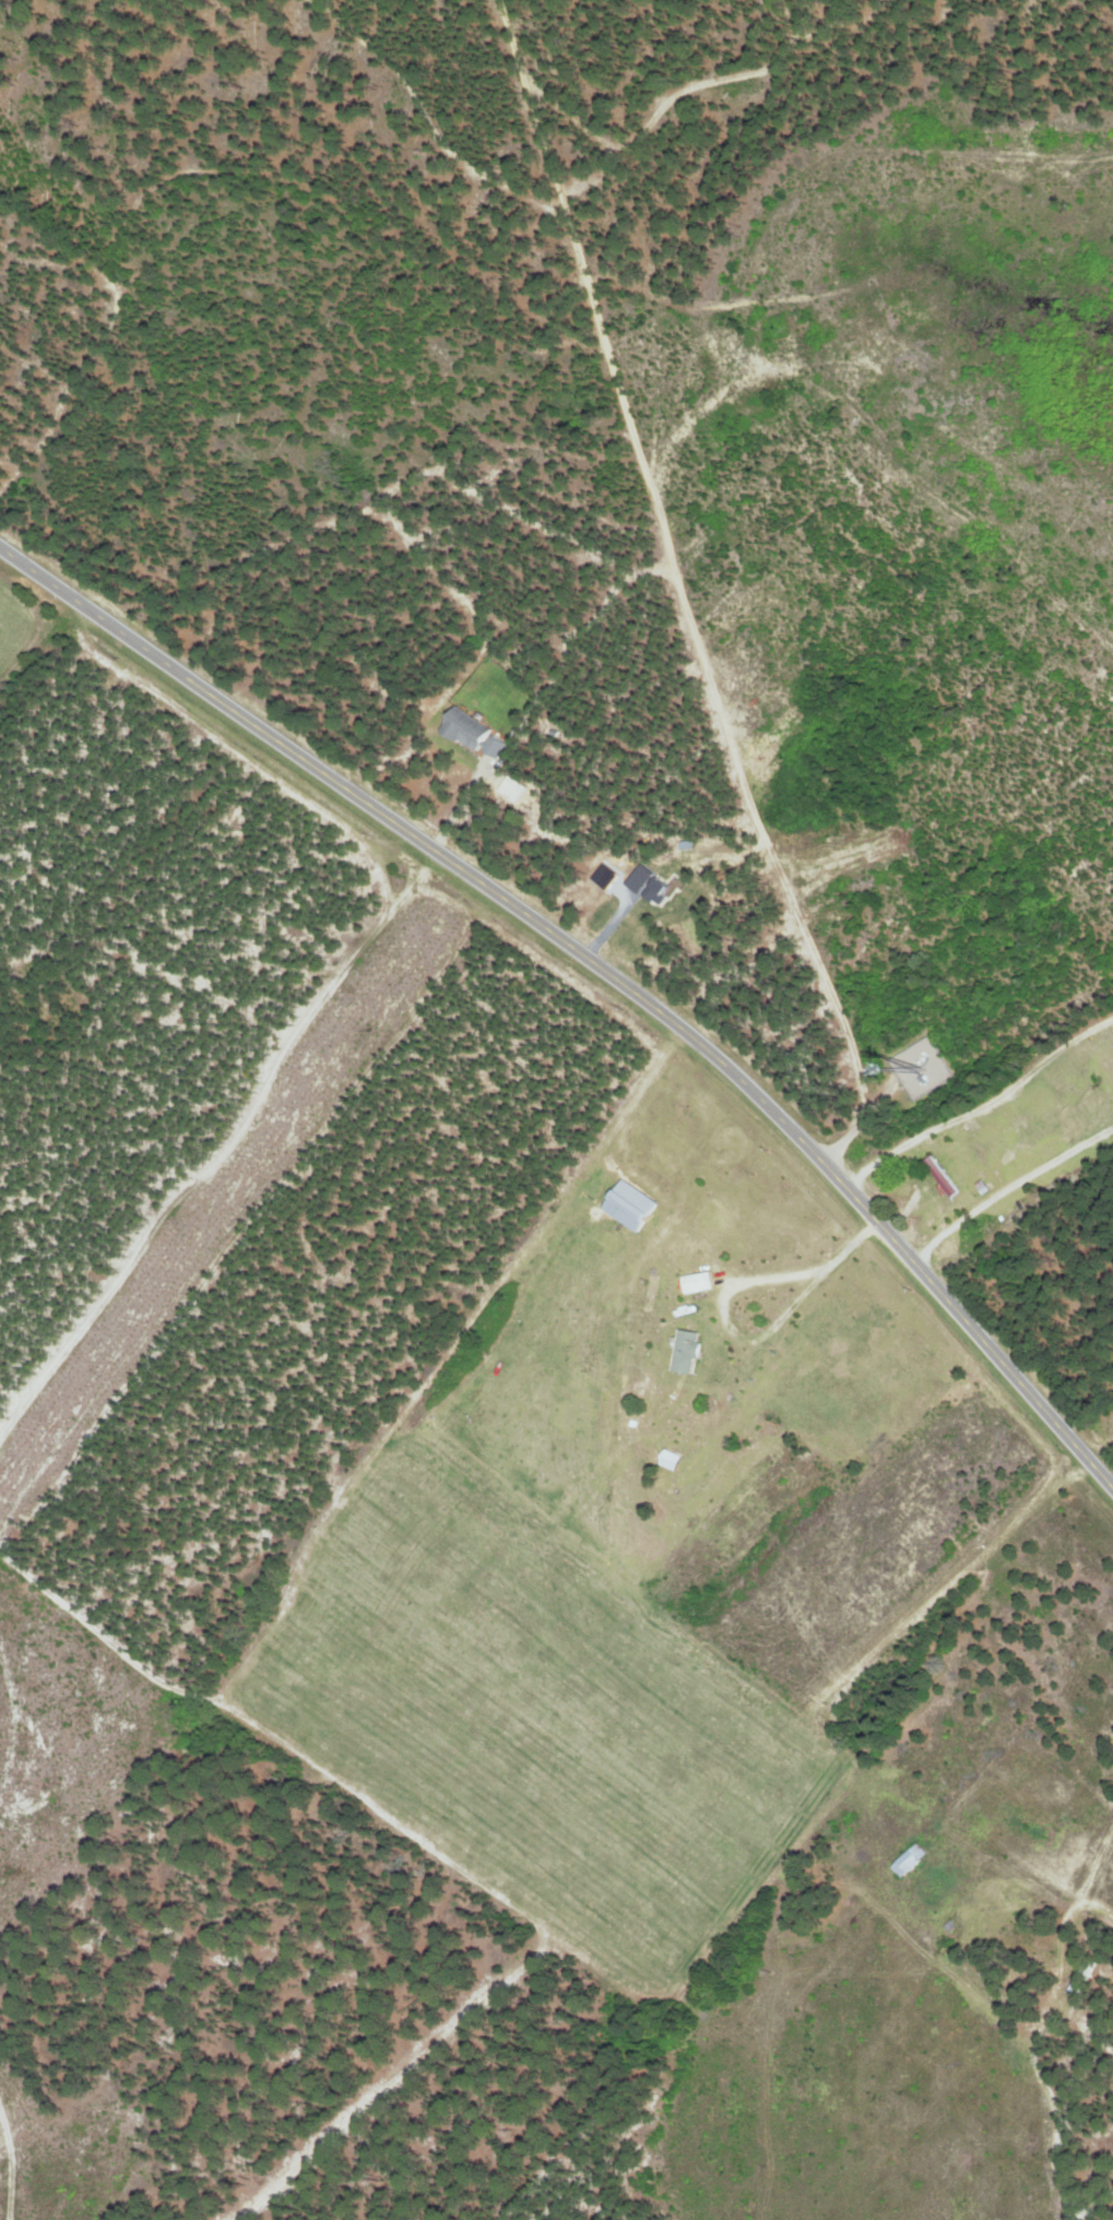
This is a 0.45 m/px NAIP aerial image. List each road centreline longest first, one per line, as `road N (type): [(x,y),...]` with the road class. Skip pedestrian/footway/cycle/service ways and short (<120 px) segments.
road 1 (residential): [(1112,1480),(761,1096),(623,986),(0,544)]

